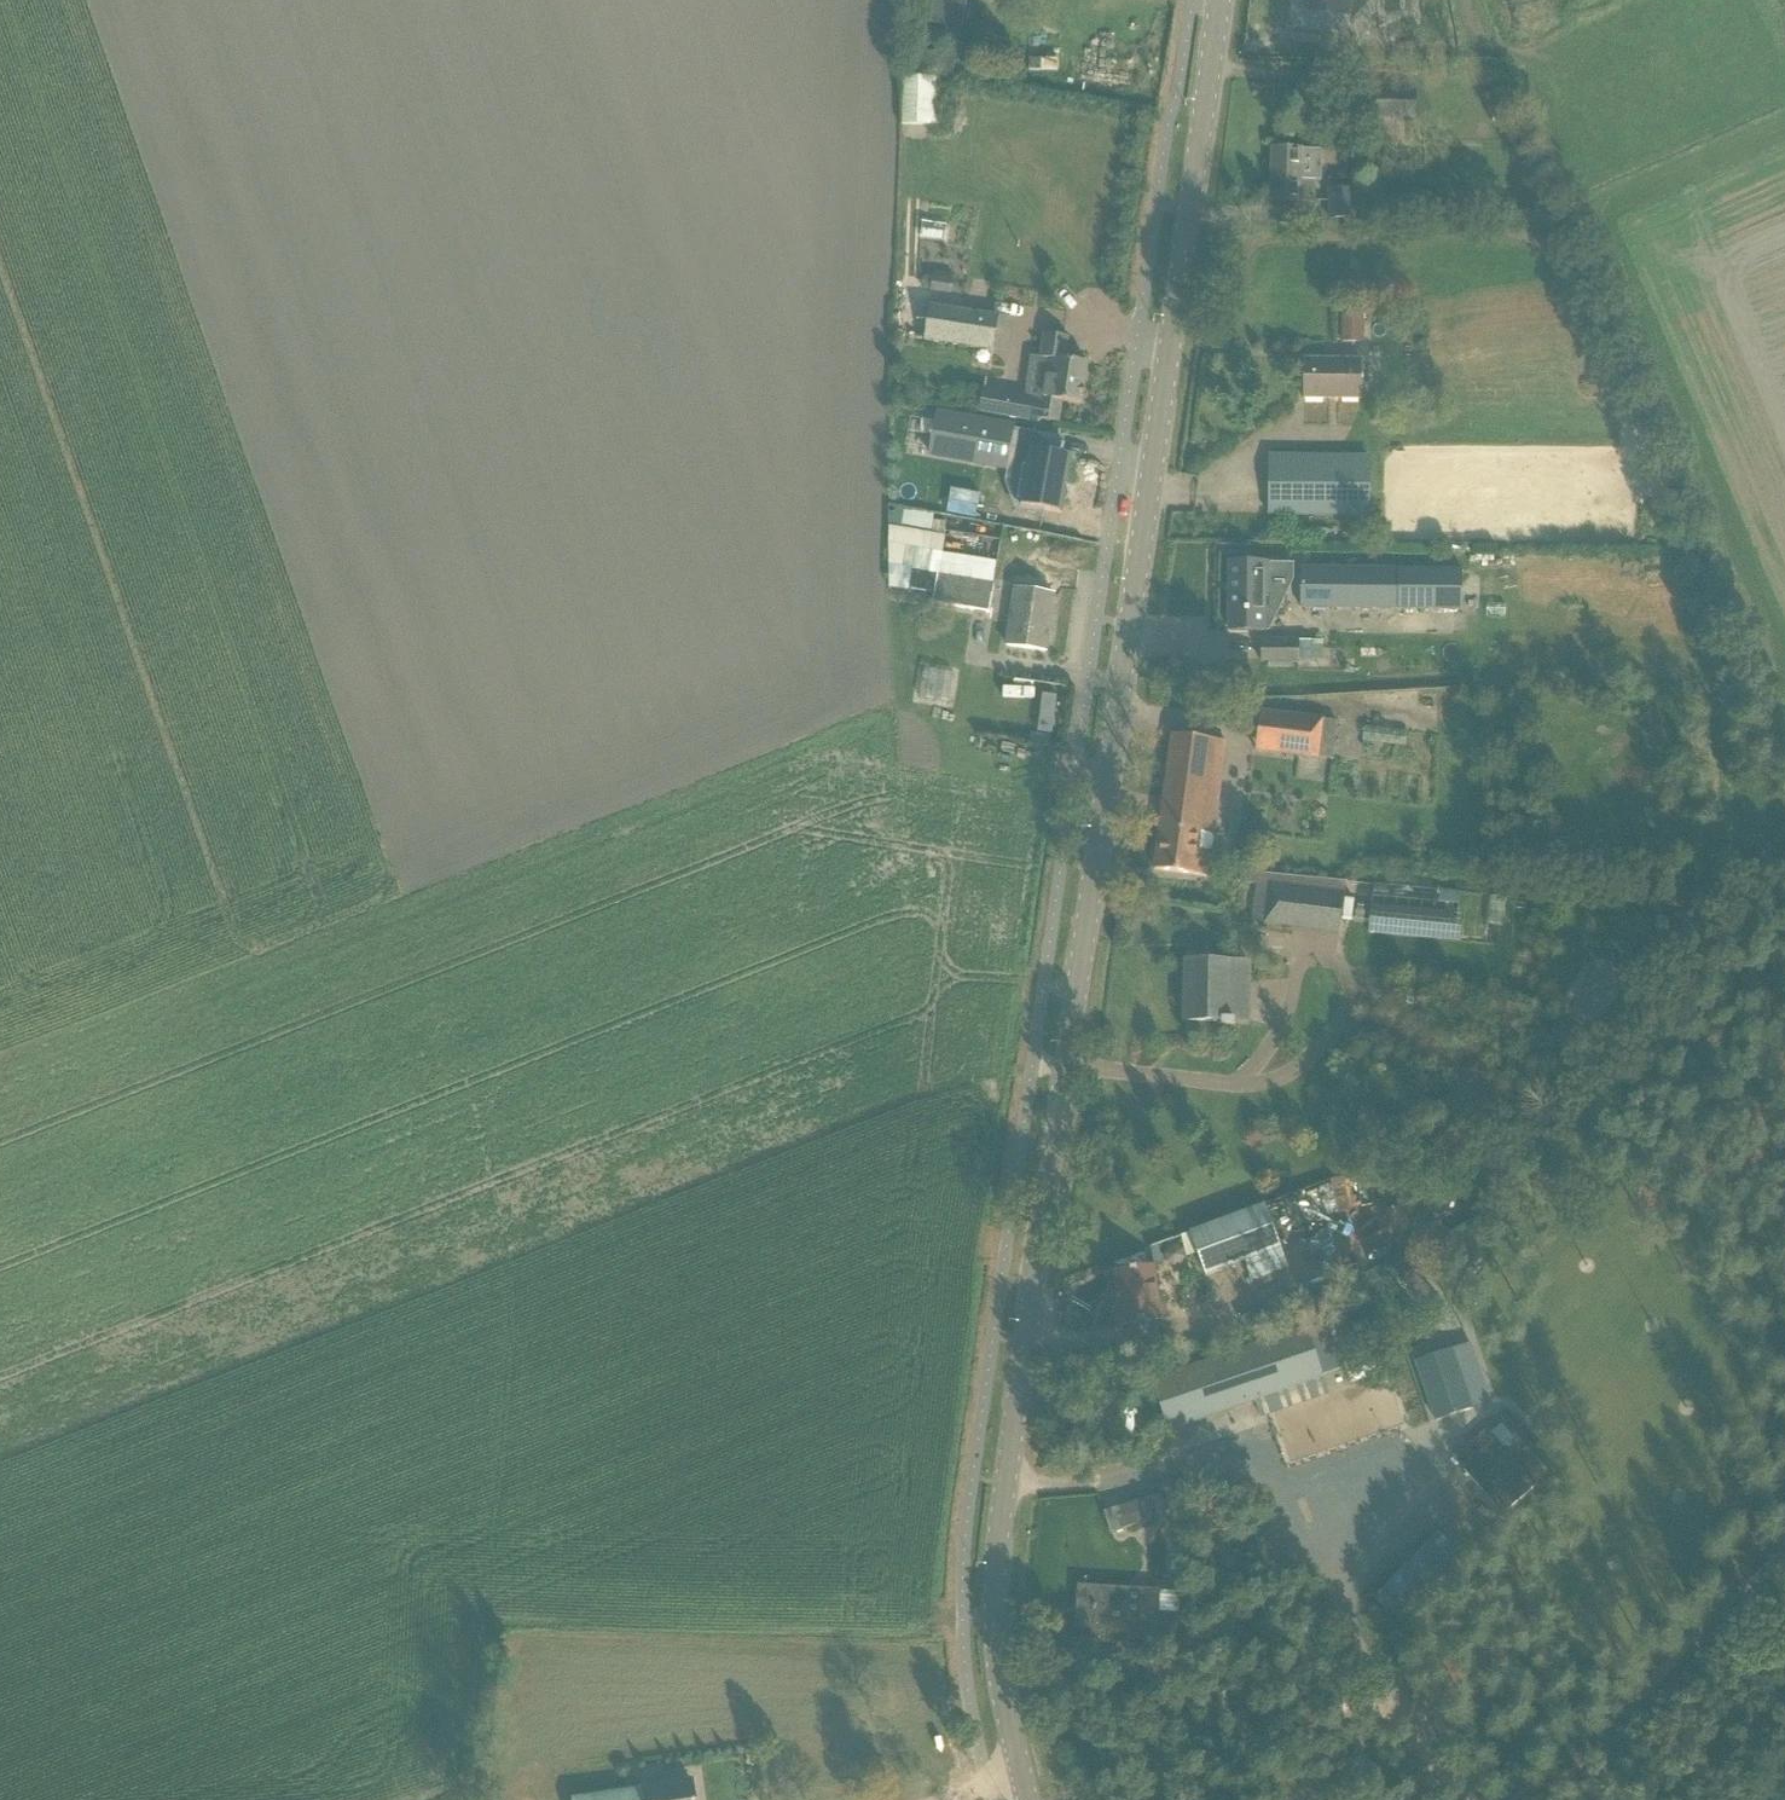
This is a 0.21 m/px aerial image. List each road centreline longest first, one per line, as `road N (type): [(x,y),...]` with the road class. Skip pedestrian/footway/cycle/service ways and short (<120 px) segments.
road 1 (tertiary): [(1021,1782),(990,1628),(1002,1481),(1220,0)]
road 2 (track): [(1784,1554),(1551,1799)]

